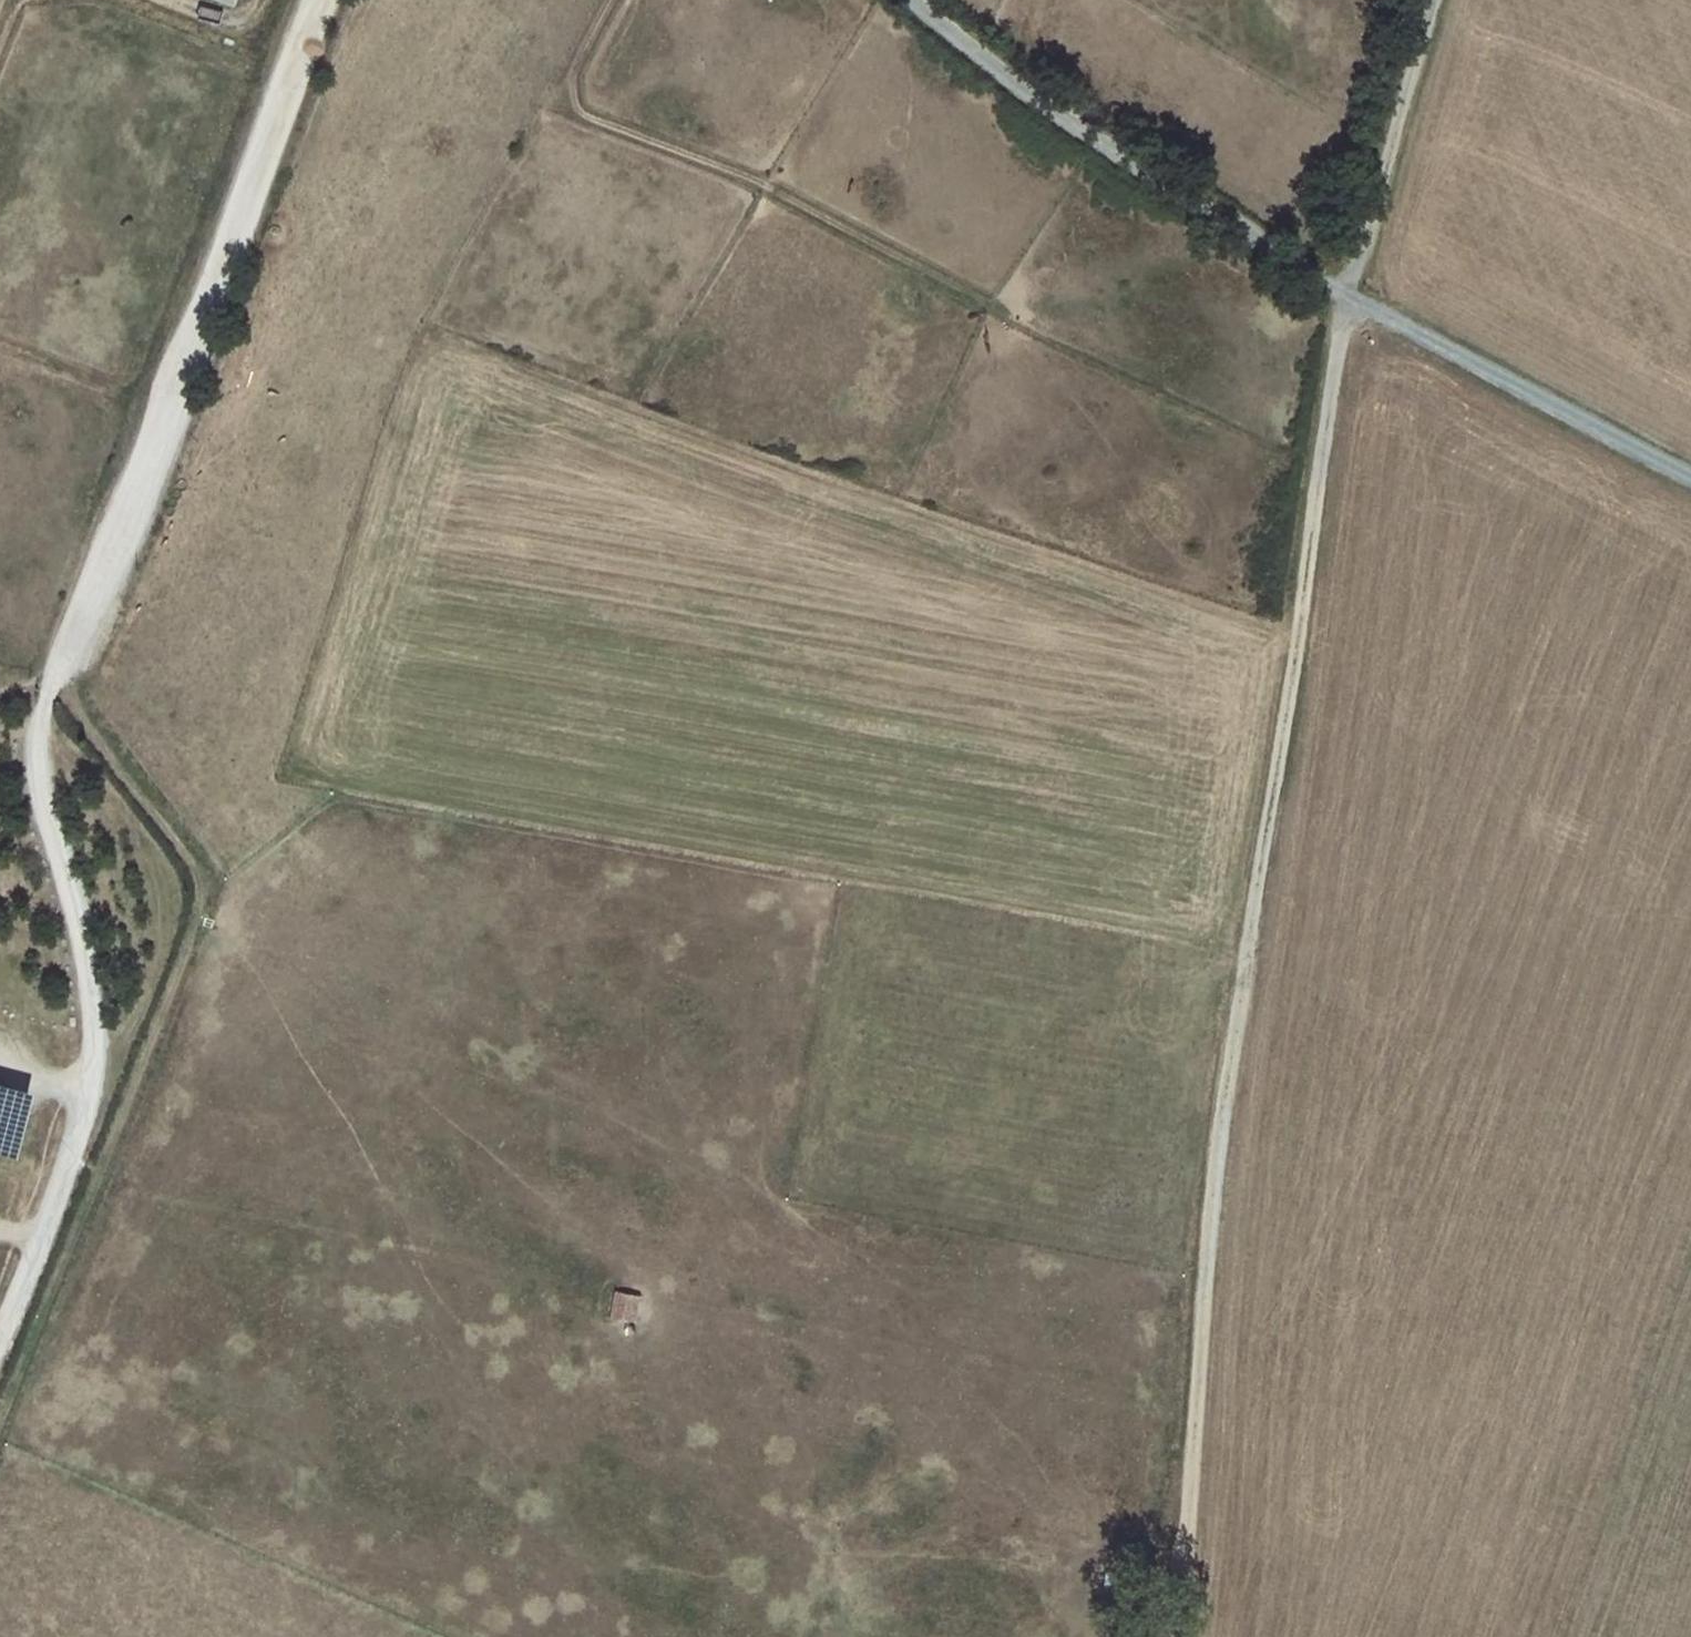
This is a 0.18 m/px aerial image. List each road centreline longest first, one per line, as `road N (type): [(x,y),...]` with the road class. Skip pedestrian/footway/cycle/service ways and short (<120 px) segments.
road 1 (track): [(313,0),(46,695),(35,755),(94,1021),(85,1103),(0,1317)]
road 2 (track): [(1351,296),(1234,1050),(1164,1636)]
road 3 (track): [(1351,296),(1082,126),(915,0)]
road 4 (track): [(1690,467),(1351,296)]
road 5 (track): [(1428,0),(1351,296)]

